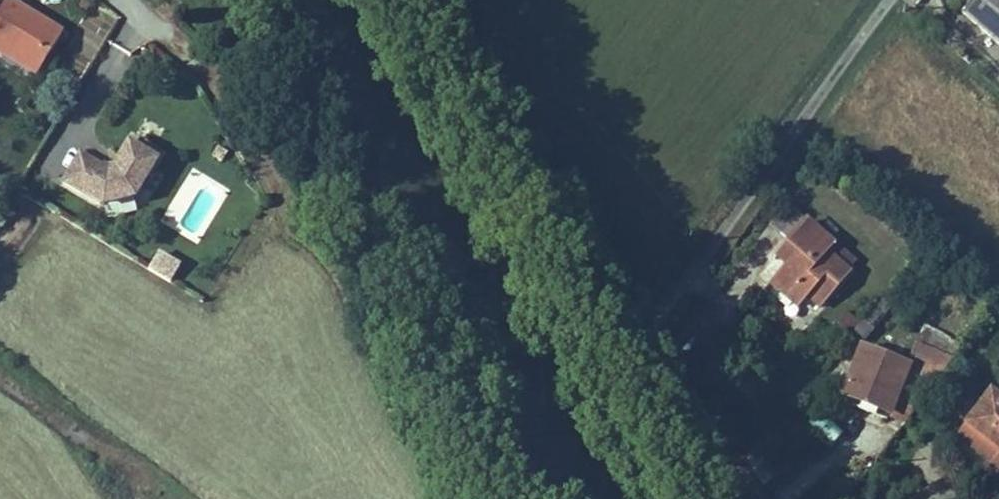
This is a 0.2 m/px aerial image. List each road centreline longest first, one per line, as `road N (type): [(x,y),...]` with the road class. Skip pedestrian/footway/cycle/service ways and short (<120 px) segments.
road 1 (unclassified): [(889,0),(647,331)]
road 2 (unclassified): [(647,331),(769,498)]
road 3 (residential): [(167,498),(0,380)]

